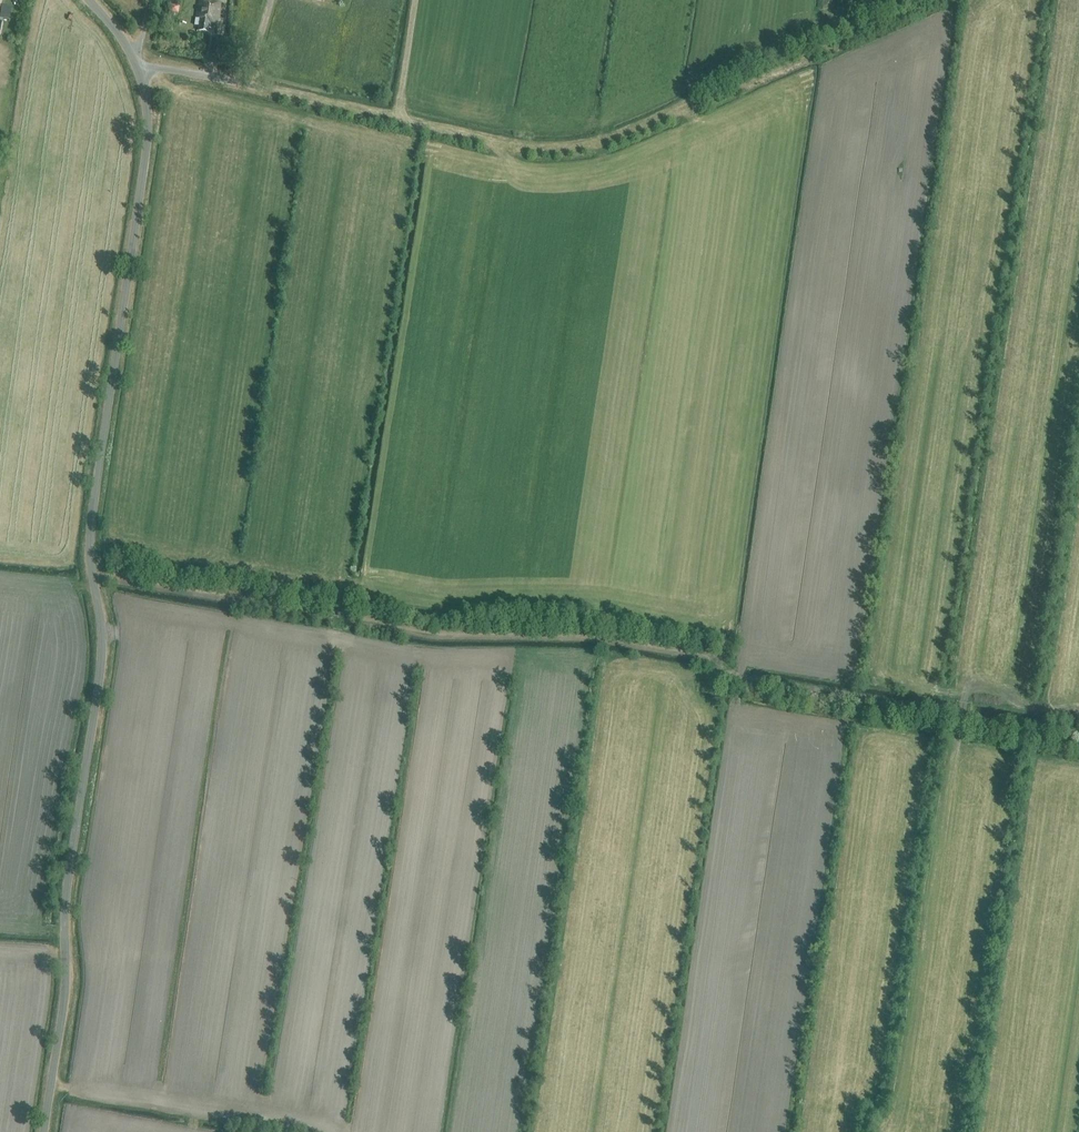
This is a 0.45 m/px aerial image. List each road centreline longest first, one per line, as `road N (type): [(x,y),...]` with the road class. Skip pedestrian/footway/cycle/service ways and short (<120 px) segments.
road 1 (unclassified): [(44,1131),(66,990),(66,902),(104,652),(90,528),(149,134),(142,73)]
road 2 (unclassified): [(268,90),(166,69),(142,73)]

